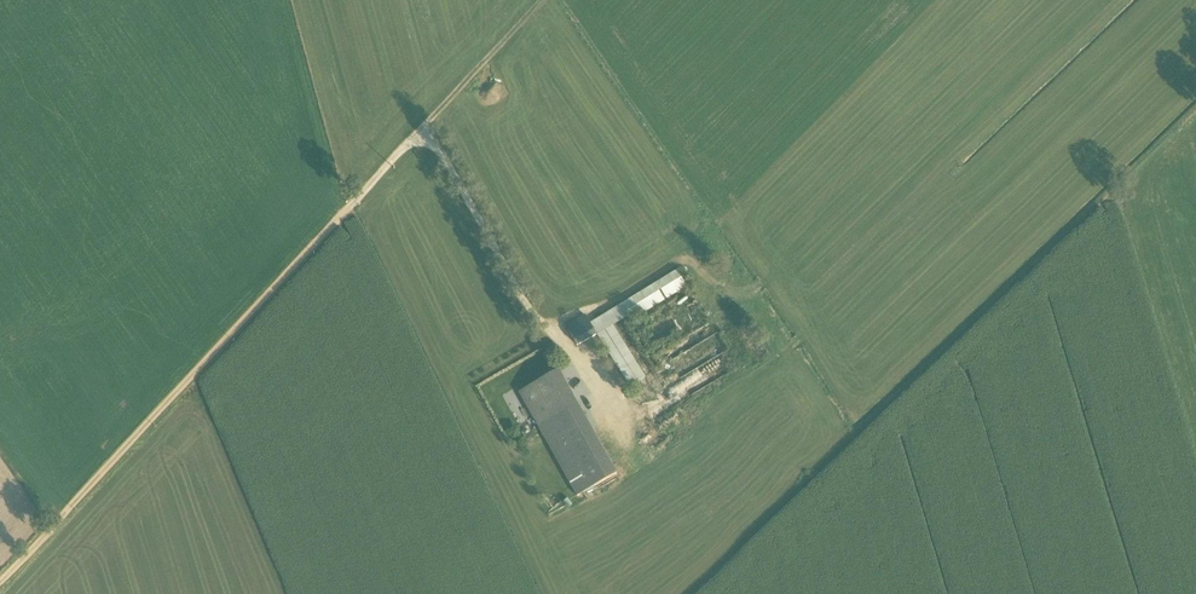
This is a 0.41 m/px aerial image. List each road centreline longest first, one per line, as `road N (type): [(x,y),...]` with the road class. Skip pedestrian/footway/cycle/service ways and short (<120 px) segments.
road 1 (track): [(545,0),(0,585)]

